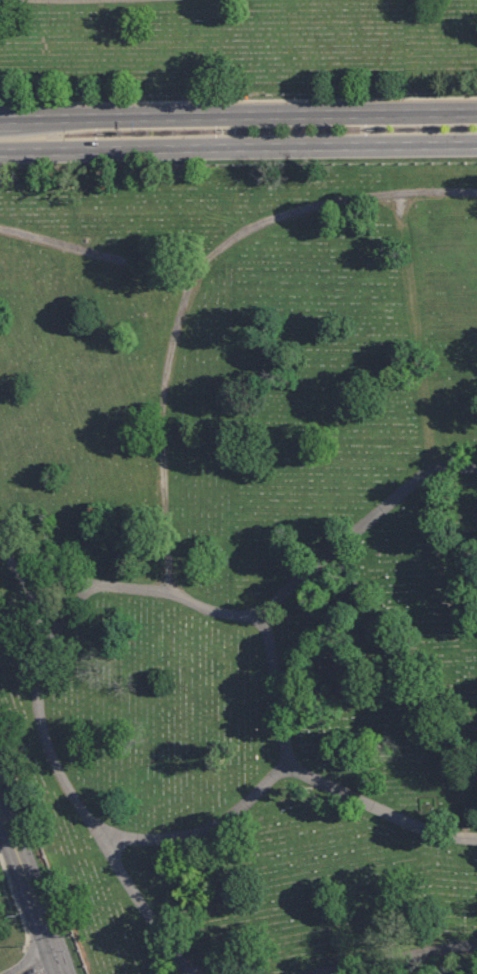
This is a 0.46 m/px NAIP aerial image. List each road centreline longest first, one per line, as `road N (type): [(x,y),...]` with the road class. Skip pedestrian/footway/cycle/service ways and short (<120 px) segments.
road 1 (primary): [(0,152),(476,145)]
road 2 (primary): [(476,112),(22,119)]
road 3 (primary): [(0,809),(61,973)]

